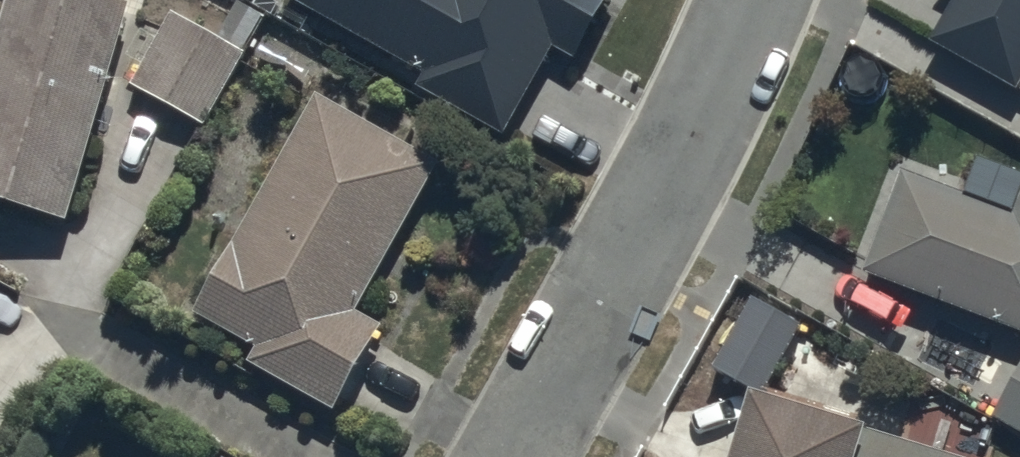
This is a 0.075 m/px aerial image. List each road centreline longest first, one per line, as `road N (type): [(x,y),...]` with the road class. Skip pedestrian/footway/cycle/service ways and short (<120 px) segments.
road 1 (residential): [(510,456),(757,11)]

